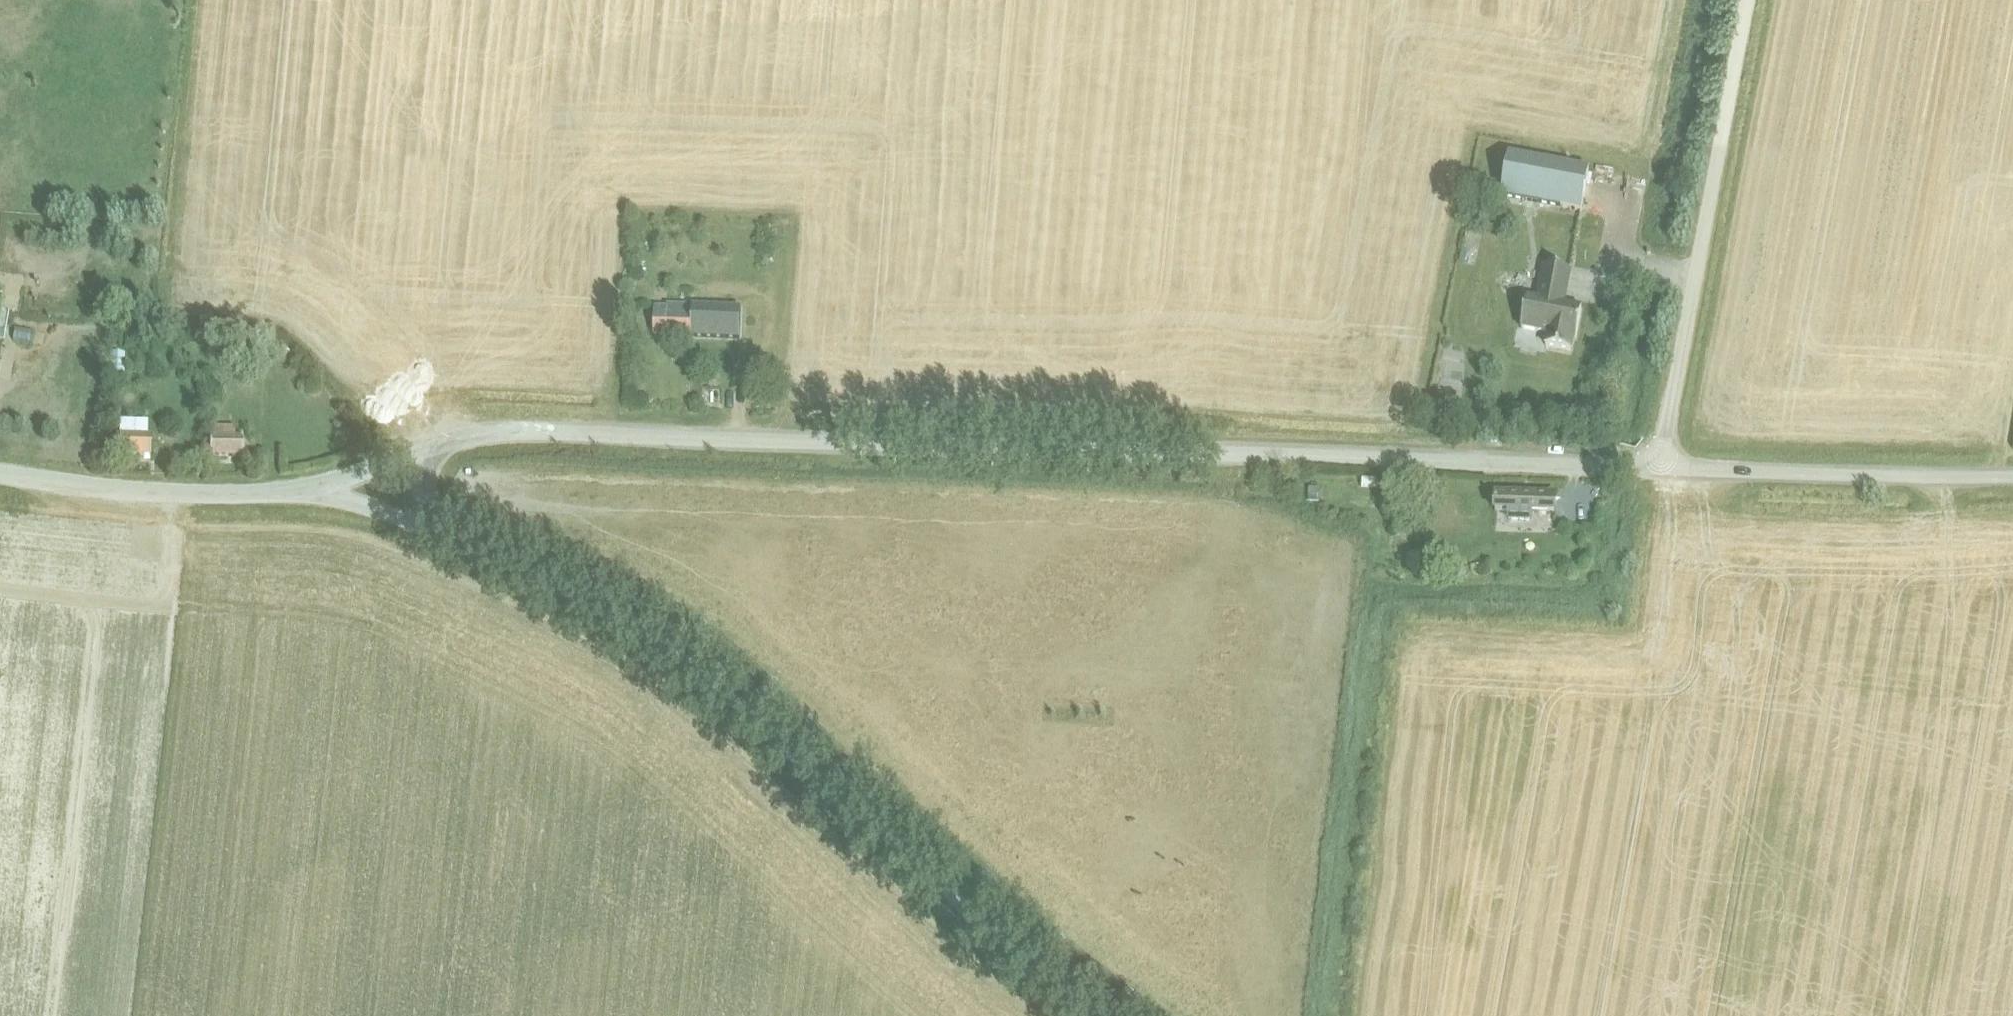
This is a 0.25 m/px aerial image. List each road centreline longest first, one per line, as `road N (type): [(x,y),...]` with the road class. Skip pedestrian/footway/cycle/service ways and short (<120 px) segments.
road 1 (unclassified): [(1660,468),(524,433),(429,451)]
road 2 (unclassified): [(1084,1015),(659,644),(596,605),(434,533)]
road 3 (unclassified): [(1660,468),(1748,0)]
road 4 (unclassified): [(2012,477),(1660,468)]
road 5 (unclassified): [(311,490),(147,493),(0,475)]
road 6 (unclassified): [(311,490),(434,533)]
road 7 (unclassified): [(429,451),(311,490)]

